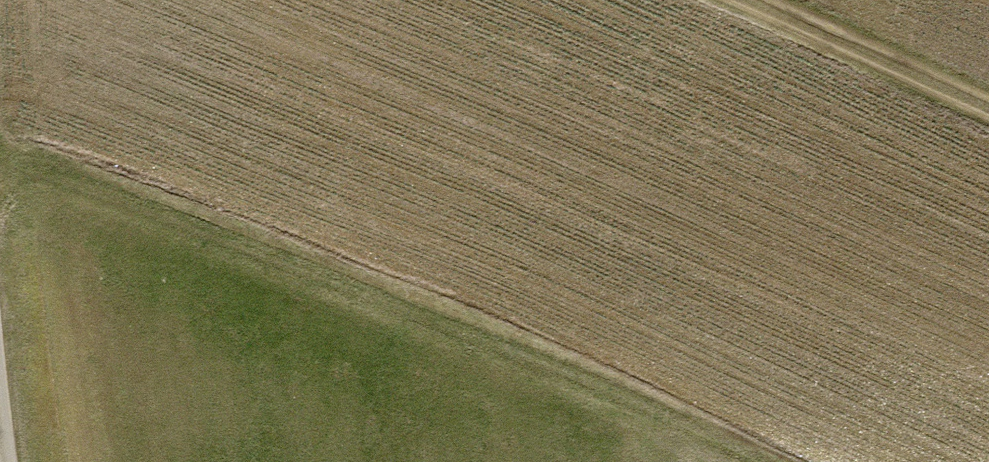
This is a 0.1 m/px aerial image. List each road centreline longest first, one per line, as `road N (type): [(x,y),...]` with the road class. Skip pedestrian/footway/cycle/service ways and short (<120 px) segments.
road 1 (track): [(0,147),(745,461)]
road 2 (track): [(746,0),(988,99)]

